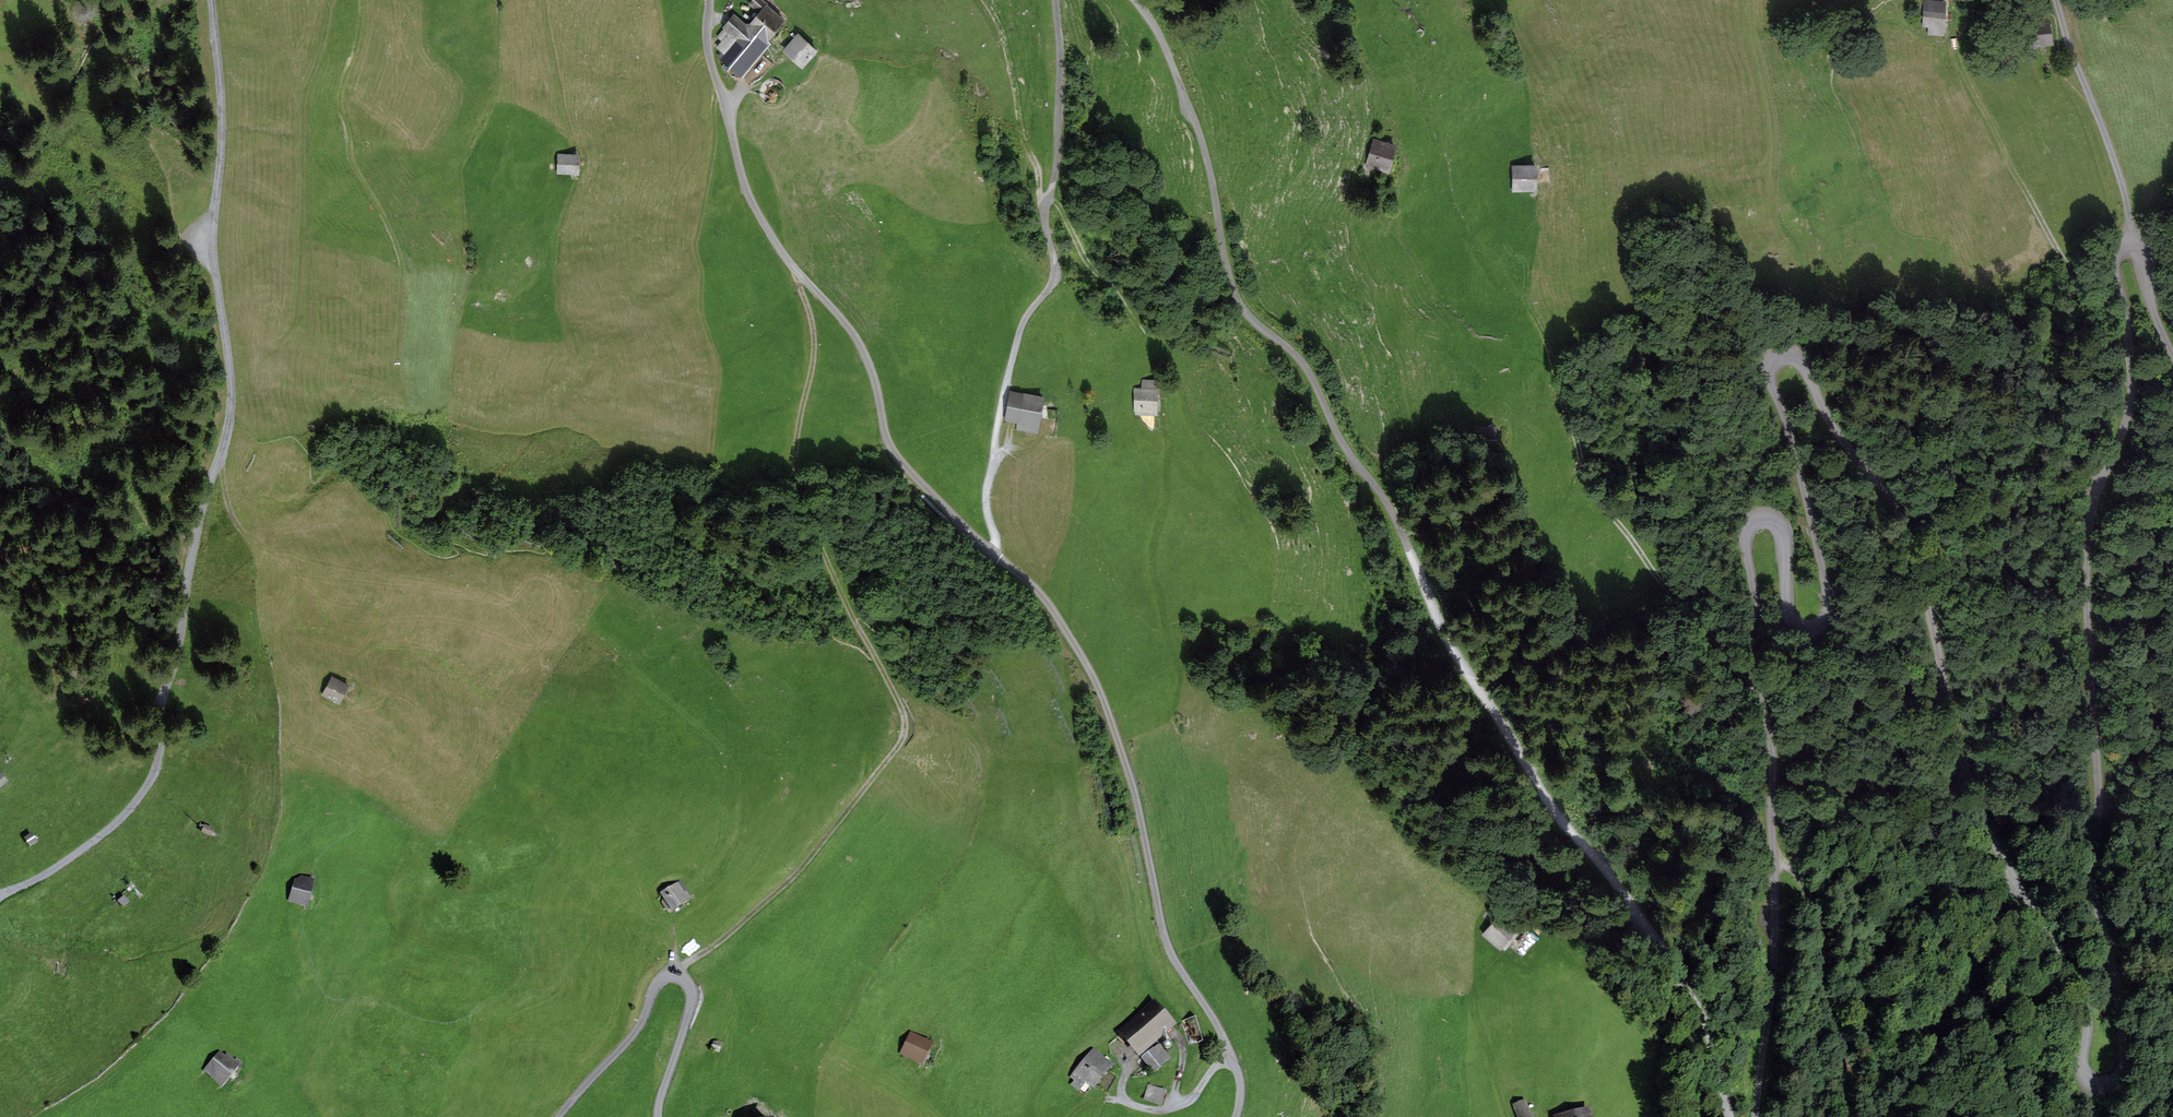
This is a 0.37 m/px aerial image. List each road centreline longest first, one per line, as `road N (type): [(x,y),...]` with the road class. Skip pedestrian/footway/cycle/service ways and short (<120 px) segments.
road 1 (unclassified): [(1757,1116),(1773,972),(1775,856),(1773,756),(1745,543),(1752,523),(1768,518),(1781,531),(1794,623),(1817,626),(1828,607),(1793,442),(1770,377),(1783,353),(1800,358),(1834,429),(1900,514),(1972,791),(2086,1004),(2083,1074),(2102,1085),(2122,1070),(2121,1020),(2092,885),(2100,802),(2087,571),(2092,511),(2131,400),(2115,261),(2129,245)]
road 2 (track): [(1133,0),(1161,38),(1201,138),(1238,301),(1303,368),(1353,460),(1386,499),(1460,662),(1543,795),(1687,994),(1716,1059),(1728,1116)]
road 3 (track): [(2132,387),(1958,63),(1953,8)]
road 4 (track): [(212,0),(224,130),(213,226),(230,420)]
road 5 (track): [(408,397),(398,362),(401,260),(350,152),(341,102),(361,0)]
road 6 (track): [(676,976),(780,889),(900,740),(903,717),(876,663)]
road 7 (track): [(187,570),(153,777),(109,829),(0,895)]
road 8 (track): [(562,366),(572,354),(557,301),(558,230),(581,167),(547,0)]
road 9 (track): [(1240,495),(1192,425),(1180,387),(1051,193)]
road 10 (track): [(853,618),(798,481),(814,331),(798,274)]
road 11 (track): [(1173,710),(1176,666),(1149,559),(1165,491),(1162,360)]
road 12 (track): [(714,438),(718,372),(701,312),(696,241),(718,87)]
road 13 (track): [(1017,342),(1022,320),(1053,279),(1044,211),(1057,158),(1054,0)]
road 14 (track): [(276,344),(296,314),(306,97),(332,0)]
road 15 (unclassified): [(556,1116),(630,1038),(655,984),(670,975),(691,988),(692,1003),(657,1116)]
road 16 (track): [(1044,211),(1004,34),(987,0)]
road 17 (track): [(738,760),(731,851),(708,890),(672,916)]
road 18 (track): [(1499,955),(1471,999),(1506,1116)]
road 19 (track): [(230,420),(187,570)]
road 20 (unclassified): [(2172,357),(2150,299),(2142,253),(2129,245)]
road 21 (track): [(262,566),(233,516),(221,451)]

